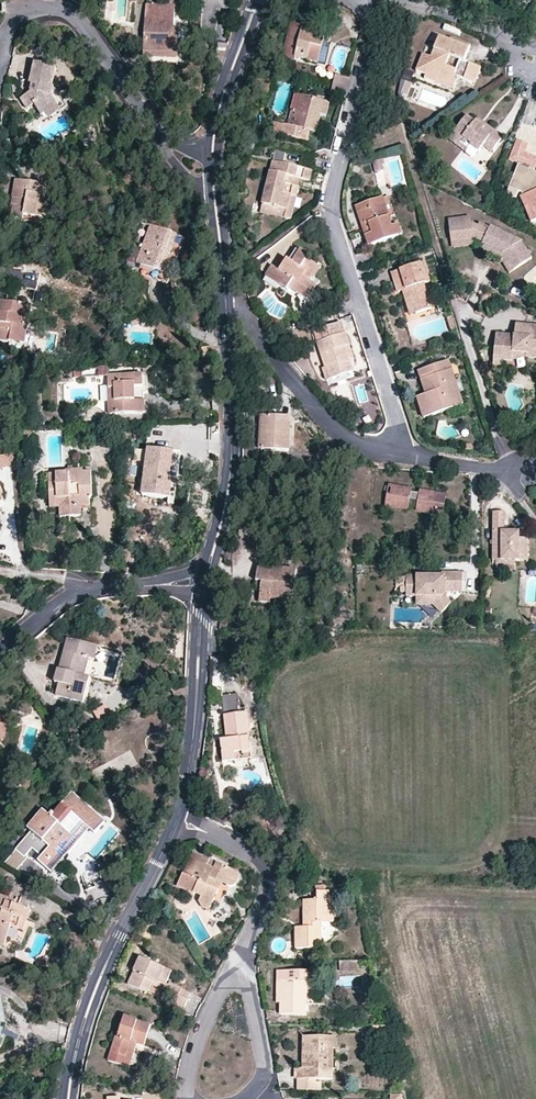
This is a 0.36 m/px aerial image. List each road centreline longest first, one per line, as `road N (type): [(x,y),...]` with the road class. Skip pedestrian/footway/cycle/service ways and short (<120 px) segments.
road 1 (residential): [(363,0),(370,38),(333,213),(407,454)]
road 2 (tertiary): [(69,1098),(94,993),(176,819)]
road 3 (tertiary): [(208,572),(232,459),(226,305)]
road 4 (residential): [(226,305),(244,309),(267,348),(347,439),(407,454)]
road 5 (tertiary): [(176,819),(191,764),(204,598)]
road 6 (residential): [(244,949),(267,901),(266,865),(176,819)]
road 7 (track): [(498,473),(505,455),(454,299)]
road 8 (tertiary): [(219,157),(226,101),(261,0)]
road 9 (tertiary): [(253,0),(214,108),(207,155)]
road 10 (residential): [(186,1098),(196,1047),(244,949)]
road 11 (residential): [(37,9),(72,17),(145,117)]
road 12 (residential): [(391,0),(497,32),(514,41),(528,63)]
road 13 (residential): [(248,1098),(265,1064),(244,949)]
road 14 (residential): [(0,653),(70,598),(131,587)]
road 15 (residential): [(407,454),(498,473),(526,502)]

